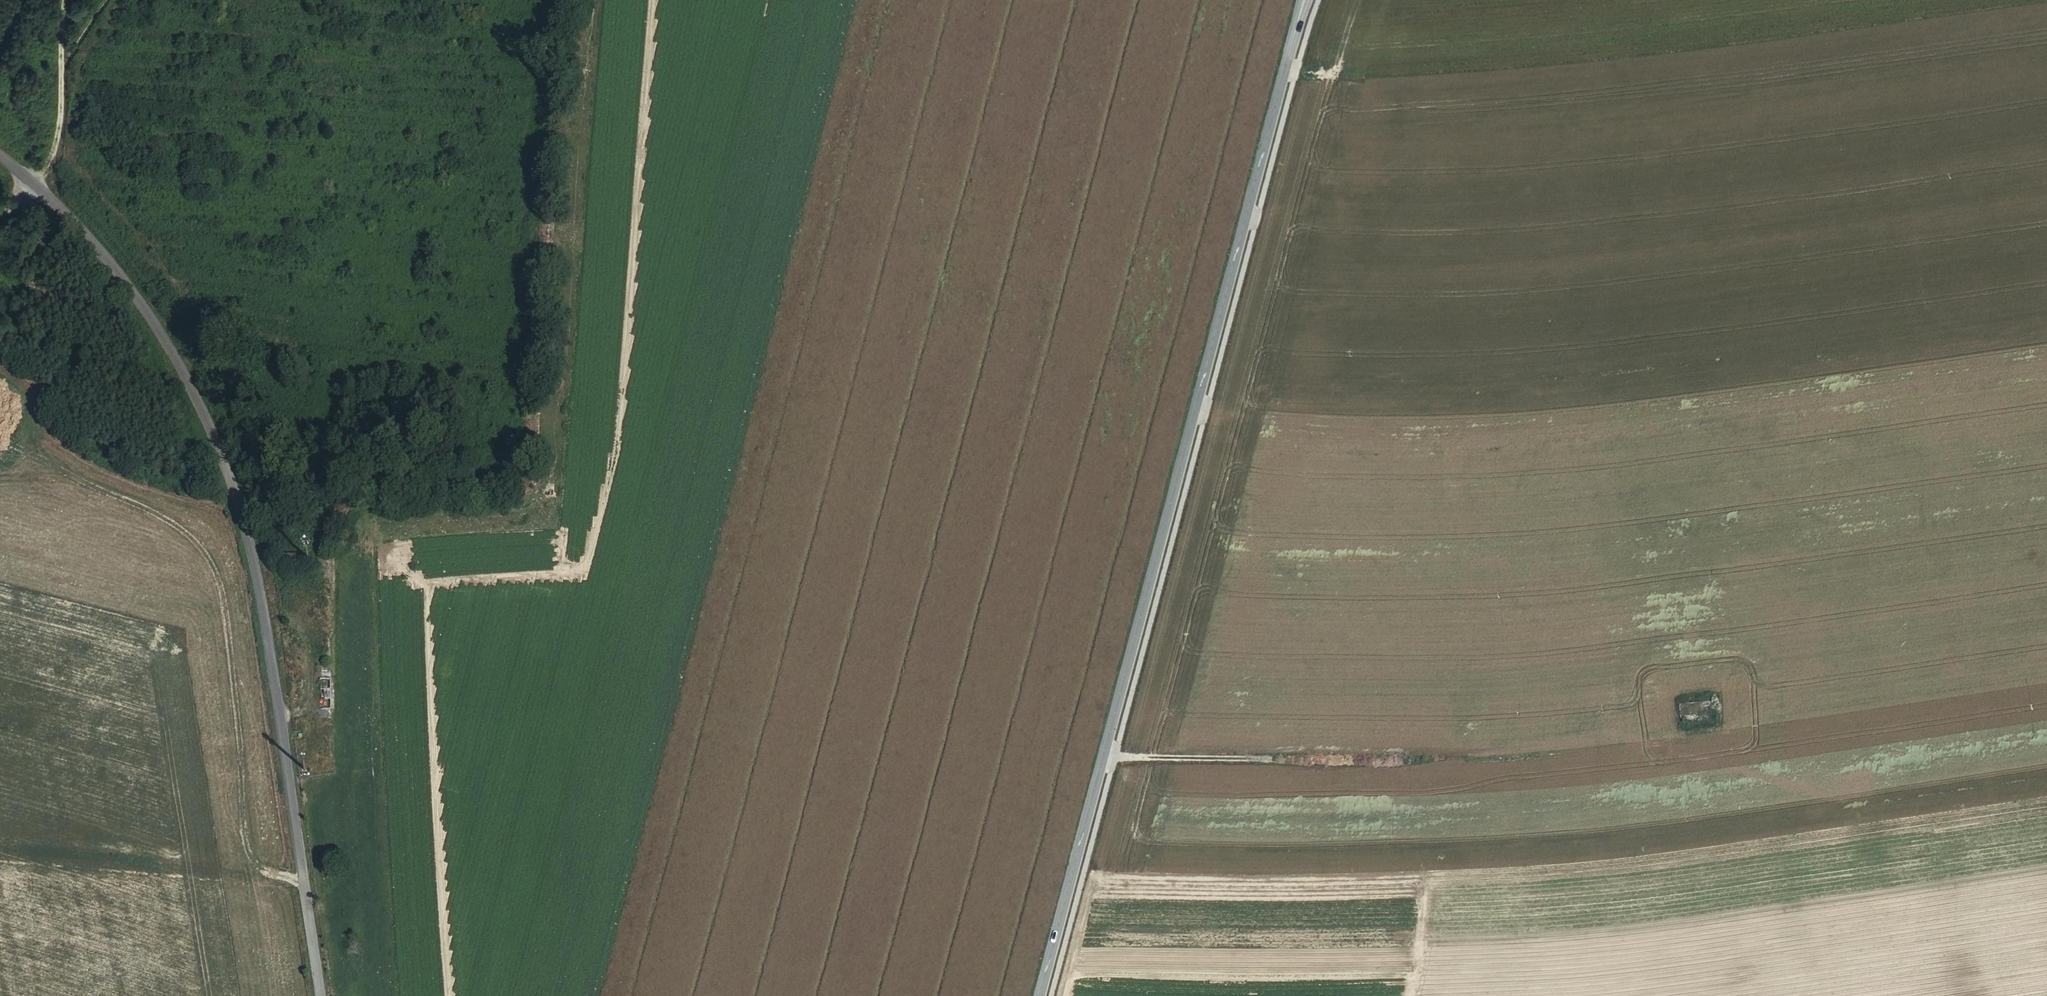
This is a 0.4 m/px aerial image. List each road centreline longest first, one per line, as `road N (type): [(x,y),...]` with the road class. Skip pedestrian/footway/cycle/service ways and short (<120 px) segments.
road 1 (tertiary): [(1039,995),(1304,0)]
road 2 (tertiary): [(320,995),(266,621),(234,489),(170,350),(118,273),(0,152)]

